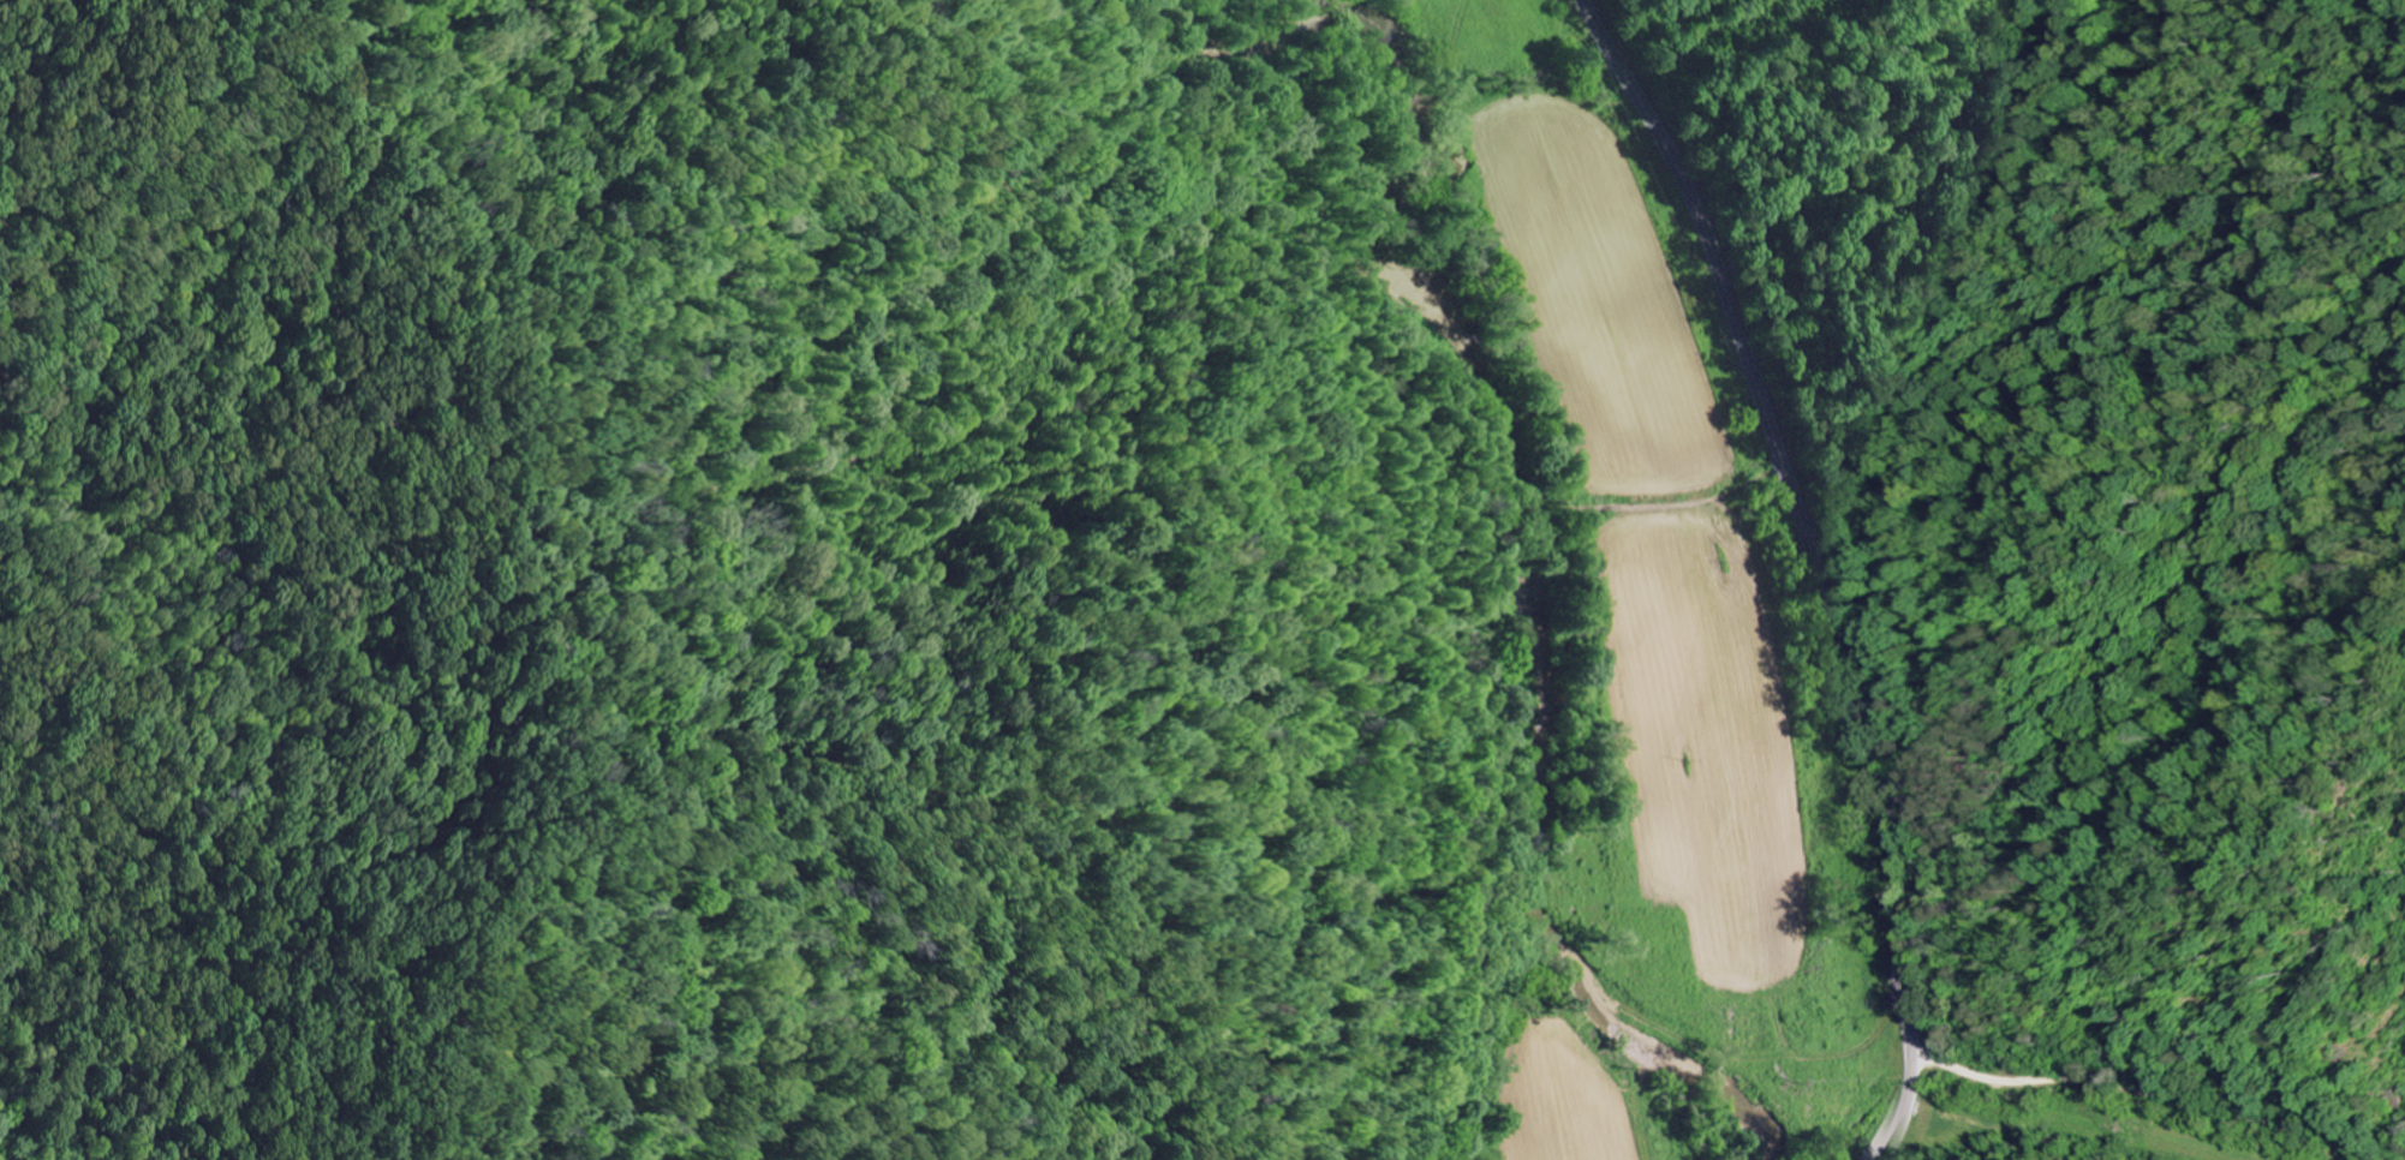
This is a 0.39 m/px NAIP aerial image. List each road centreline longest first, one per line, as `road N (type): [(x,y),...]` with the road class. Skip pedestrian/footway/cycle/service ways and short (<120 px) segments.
road 1 (tertiary): [(1872,1159),(1894,1122),(1909,1062),(1904,914),(1884,773),(1707,227),(1583,0)]
road 2 (residential): [(1909,1058),(2003,1081),(2094,1077),(2404,1155)]

